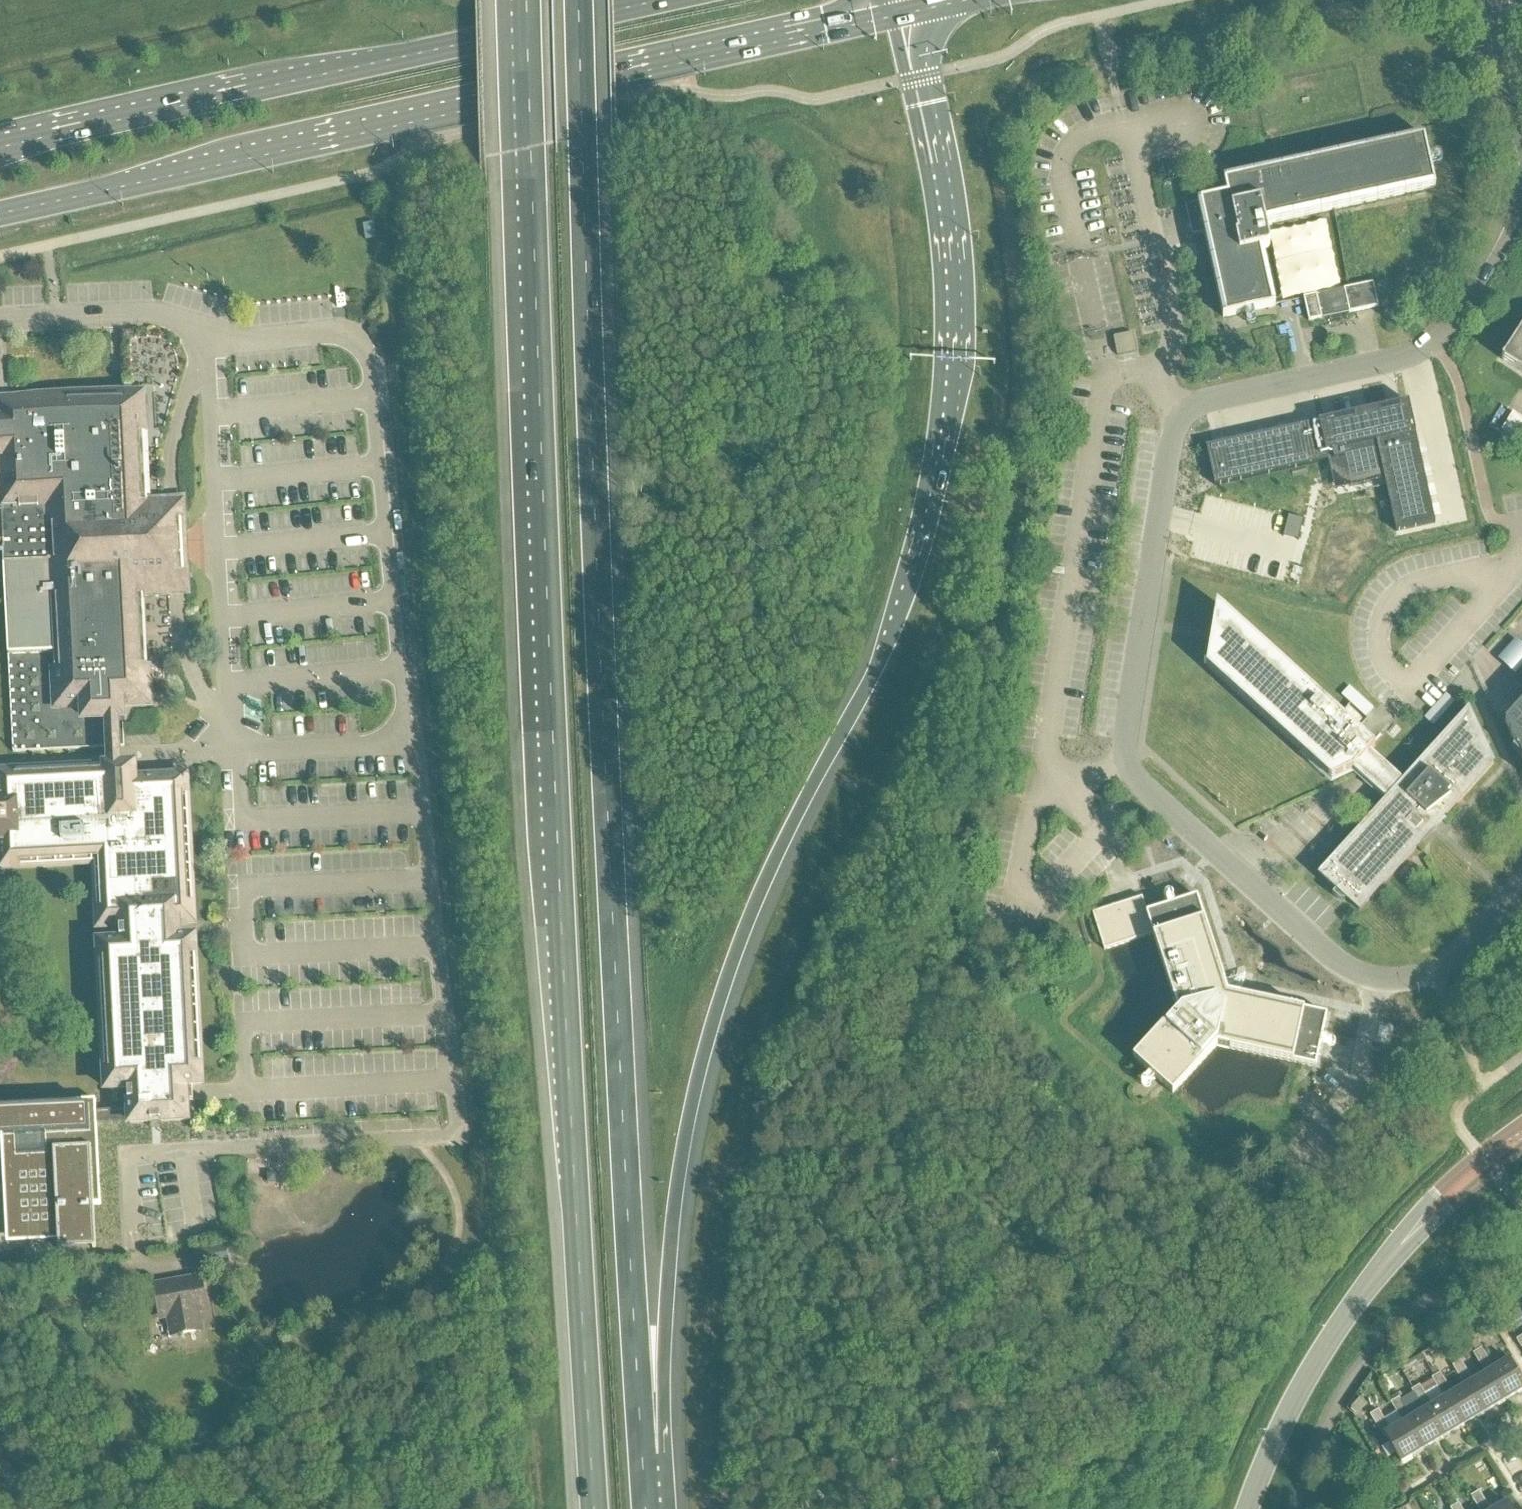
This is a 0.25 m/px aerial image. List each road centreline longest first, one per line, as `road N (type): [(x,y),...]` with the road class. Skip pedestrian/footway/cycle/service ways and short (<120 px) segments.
road 1 (motorway): [(526,0),(594,1508)]
road 2 (motorway): [(643,1457),(687,1130),(718,1006),(762,889),(886,649),(941,476),(955,365),(950,240),(904,15)]
road 3 (motorway): [(643,1457),(579,0)]
road 4 (residential): [(1517,187),(1509,220),(1432,343),(1401,358),(1205,403),(1175,427),(1123,741),(1126,767),(1142,787),(1355,975),(1397,982),(1433,974),(1521,885)]
road 5 (primary): [(0,215),(904,15)]
road 6 (primary): [(670,0),(0,149)]
road 7 (residential): [(1504,580),(1407,685),(1380,652),(1384,612),(1402,592),(1453,576)]
road 8 (tertiary): [(1388,1263),(1305,1382),(1248,1508)]
road 9 (tertiary): [(1521,1127),(1425,1203),(1388,1263)]
road 10 (tertiary): [(1388,1263),(1521,1148)]

